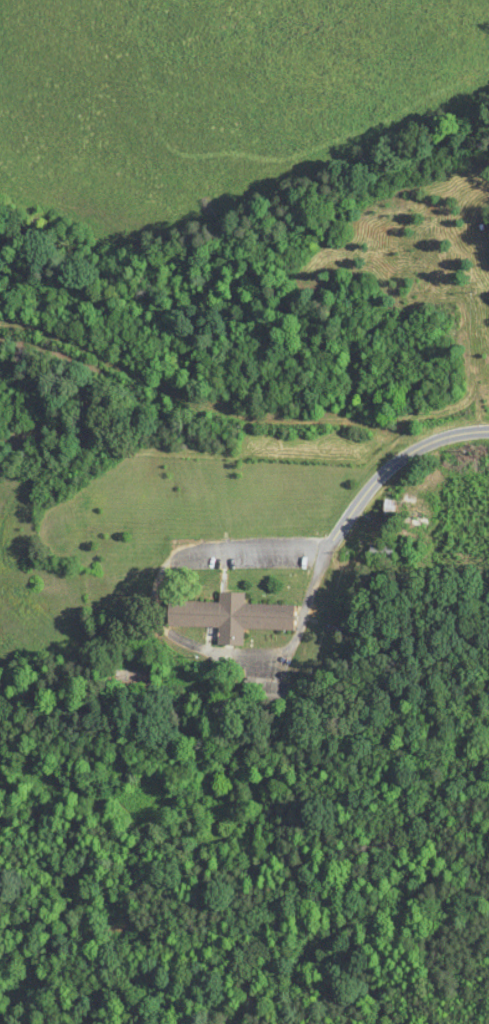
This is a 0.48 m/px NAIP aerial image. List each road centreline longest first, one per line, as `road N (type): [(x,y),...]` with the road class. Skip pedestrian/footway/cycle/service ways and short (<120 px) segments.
road 1 (residential): [(488,430),(448,436),(399,460),(351,513),(319,570)]

